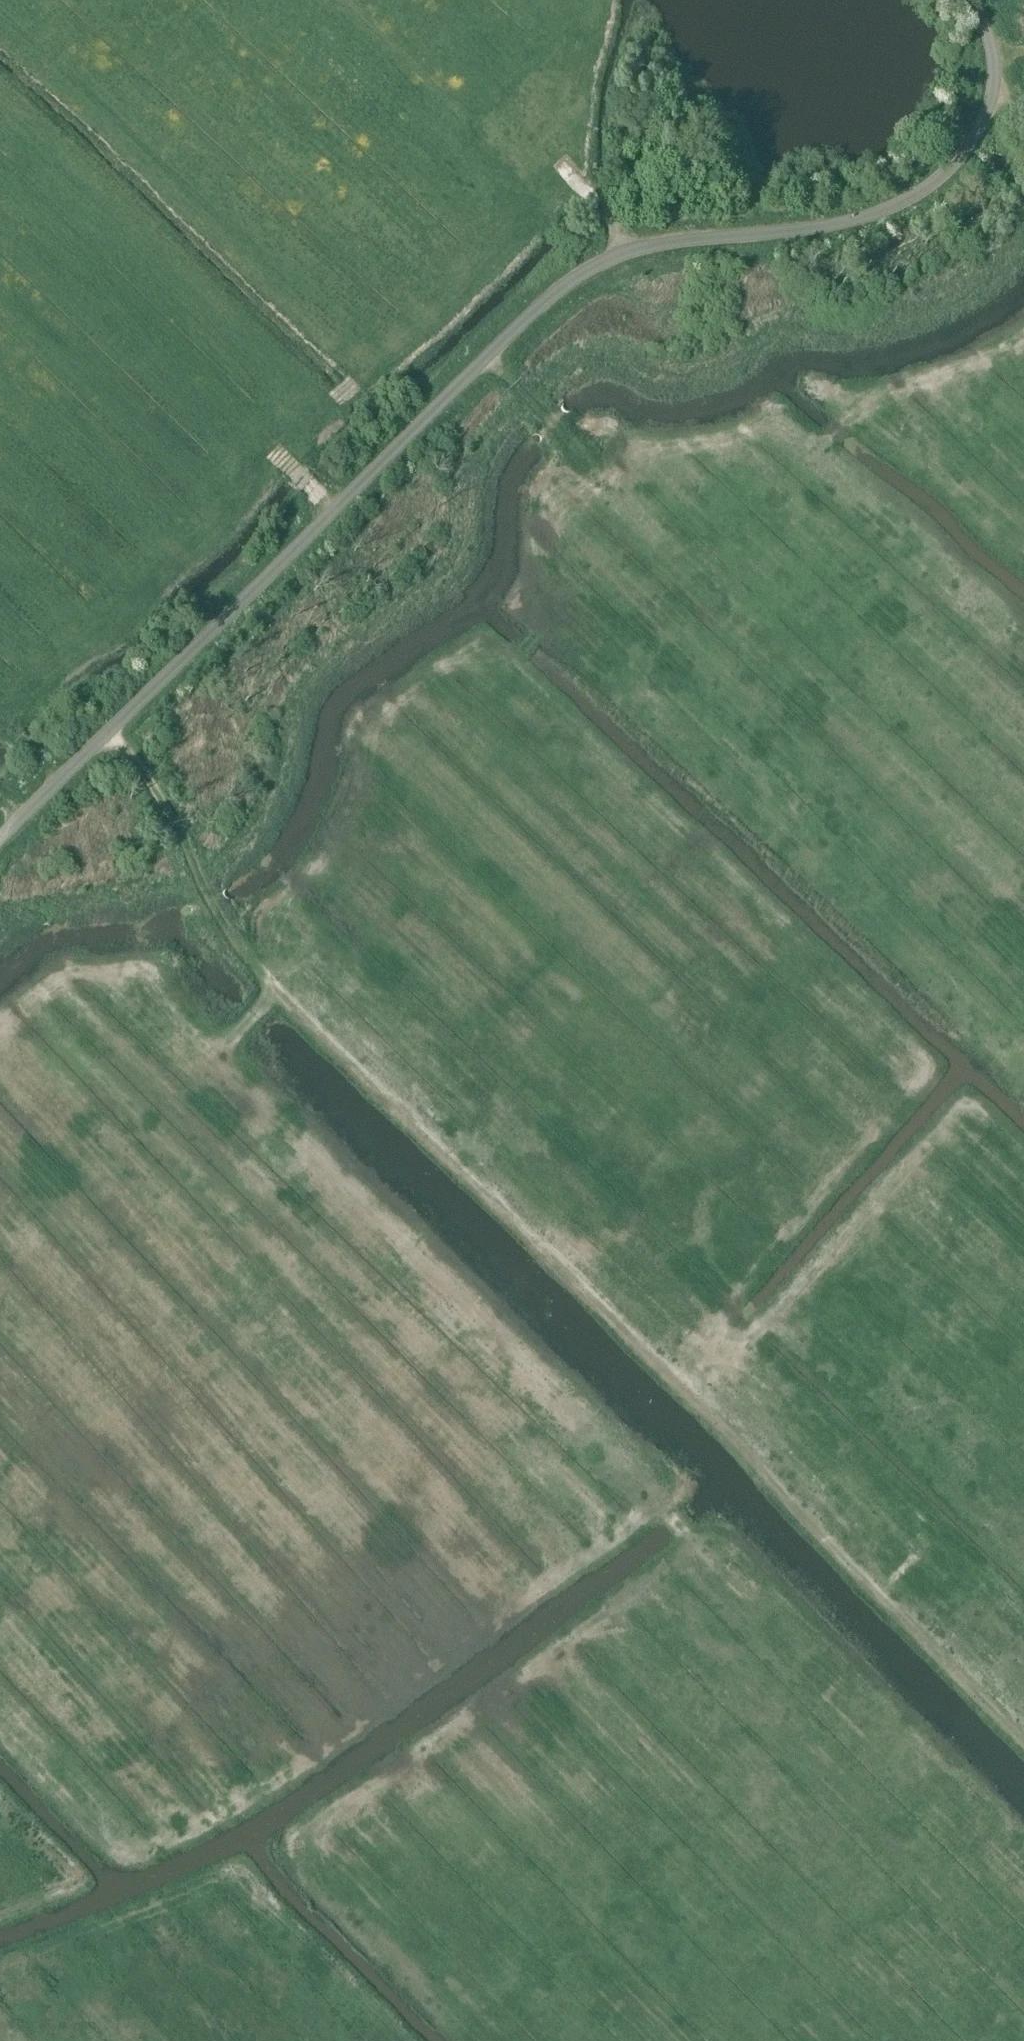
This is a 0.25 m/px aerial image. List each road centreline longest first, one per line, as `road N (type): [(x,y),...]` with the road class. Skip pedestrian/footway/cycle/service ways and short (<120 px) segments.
road 1 (unclassified): [(988,0),(1000,72),(995,104),(968,157),(873,224),(640,259),(547,315),(0,848)]

